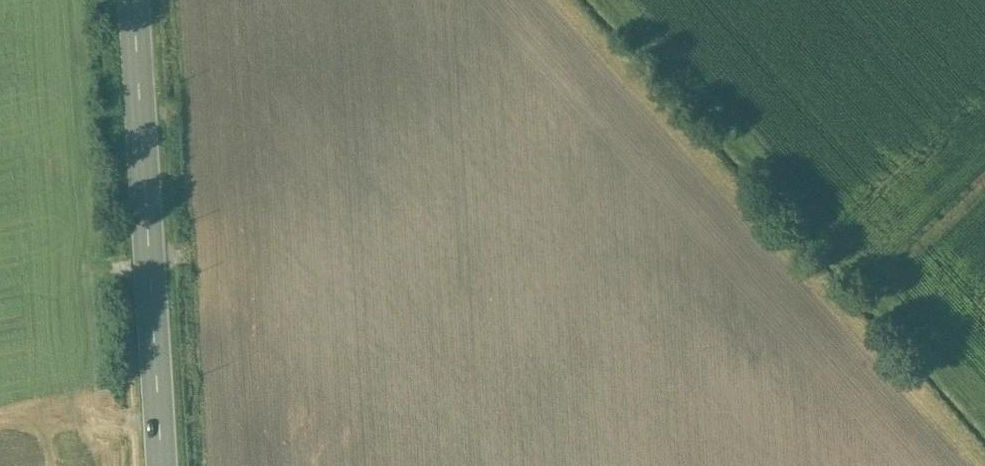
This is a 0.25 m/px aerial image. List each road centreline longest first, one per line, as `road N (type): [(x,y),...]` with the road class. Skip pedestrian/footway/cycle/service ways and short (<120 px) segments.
road 1 (secondary): [(158,465),(129,0)]

